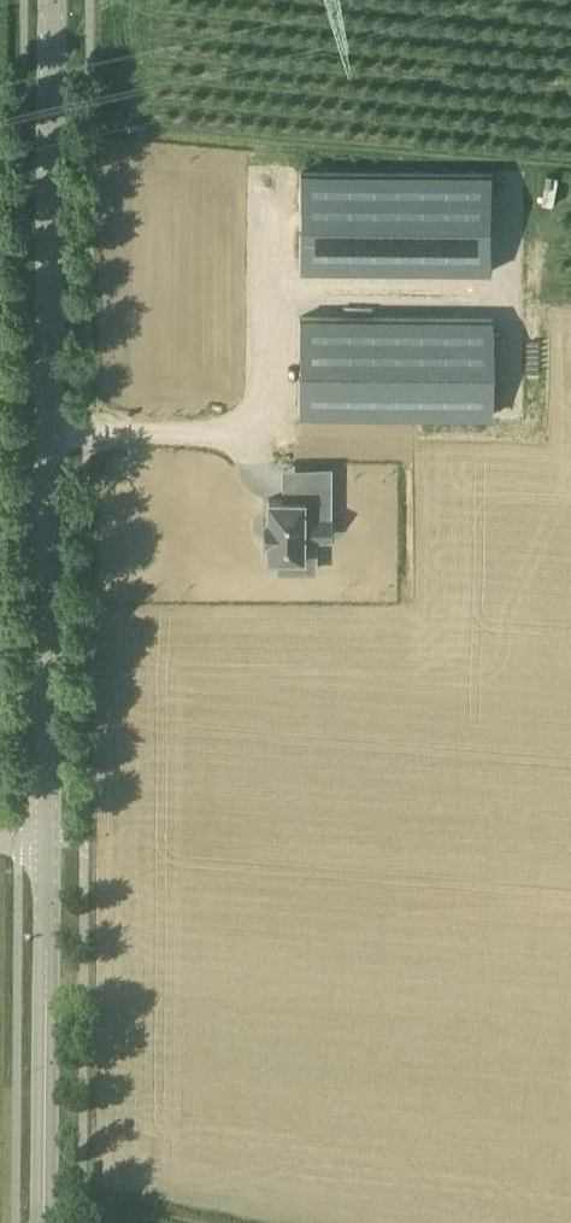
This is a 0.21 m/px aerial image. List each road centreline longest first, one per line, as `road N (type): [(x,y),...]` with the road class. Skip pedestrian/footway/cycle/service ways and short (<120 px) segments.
road 1 (tertiary): [(46,840),(52,0)]
road 2 (tertiary): [(46,941),(45,1222)]

